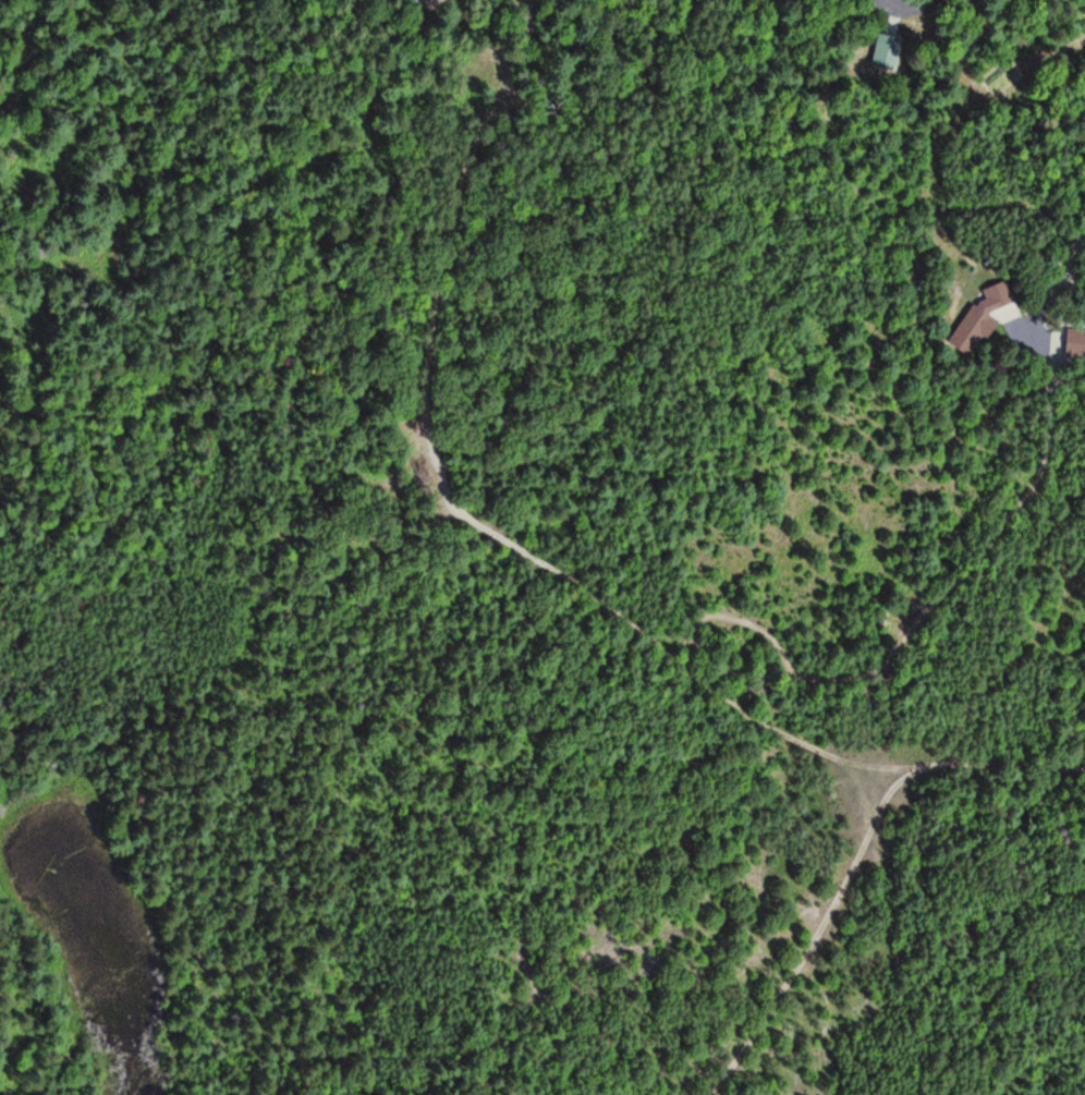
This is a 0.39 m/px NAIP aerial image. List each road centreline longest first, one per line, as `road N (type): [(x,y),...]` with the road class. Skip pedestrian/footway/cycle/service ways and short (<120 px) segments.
road 1 (track): [(875,766),(829,755),(771,727),(450,497),(423,427),(440,267),(452,250),(468,157),(526,0)]
road 2 (track): [(327,1094),(405,845),(485,776),(922,767)]
road 3 (track): [(240,0),(202,61),(166,171),(141,184),(118,247),(162,308),(178,366),(174,463),(118,521),(0,496)]
road 4 (residential): [(1084,231),(1063,264),(1041,472),(971,570),(910,625),(878,671),(842,678),(790,671)]
road 5 (track): [(707,1094),(841,892),(898,780),(939,763),(1084,767)]
road 6 (residential): [(790,671),(755,676),(728,665),(694,636),(693,625),(715,611),(761,628),(777,640),(790,671)]

